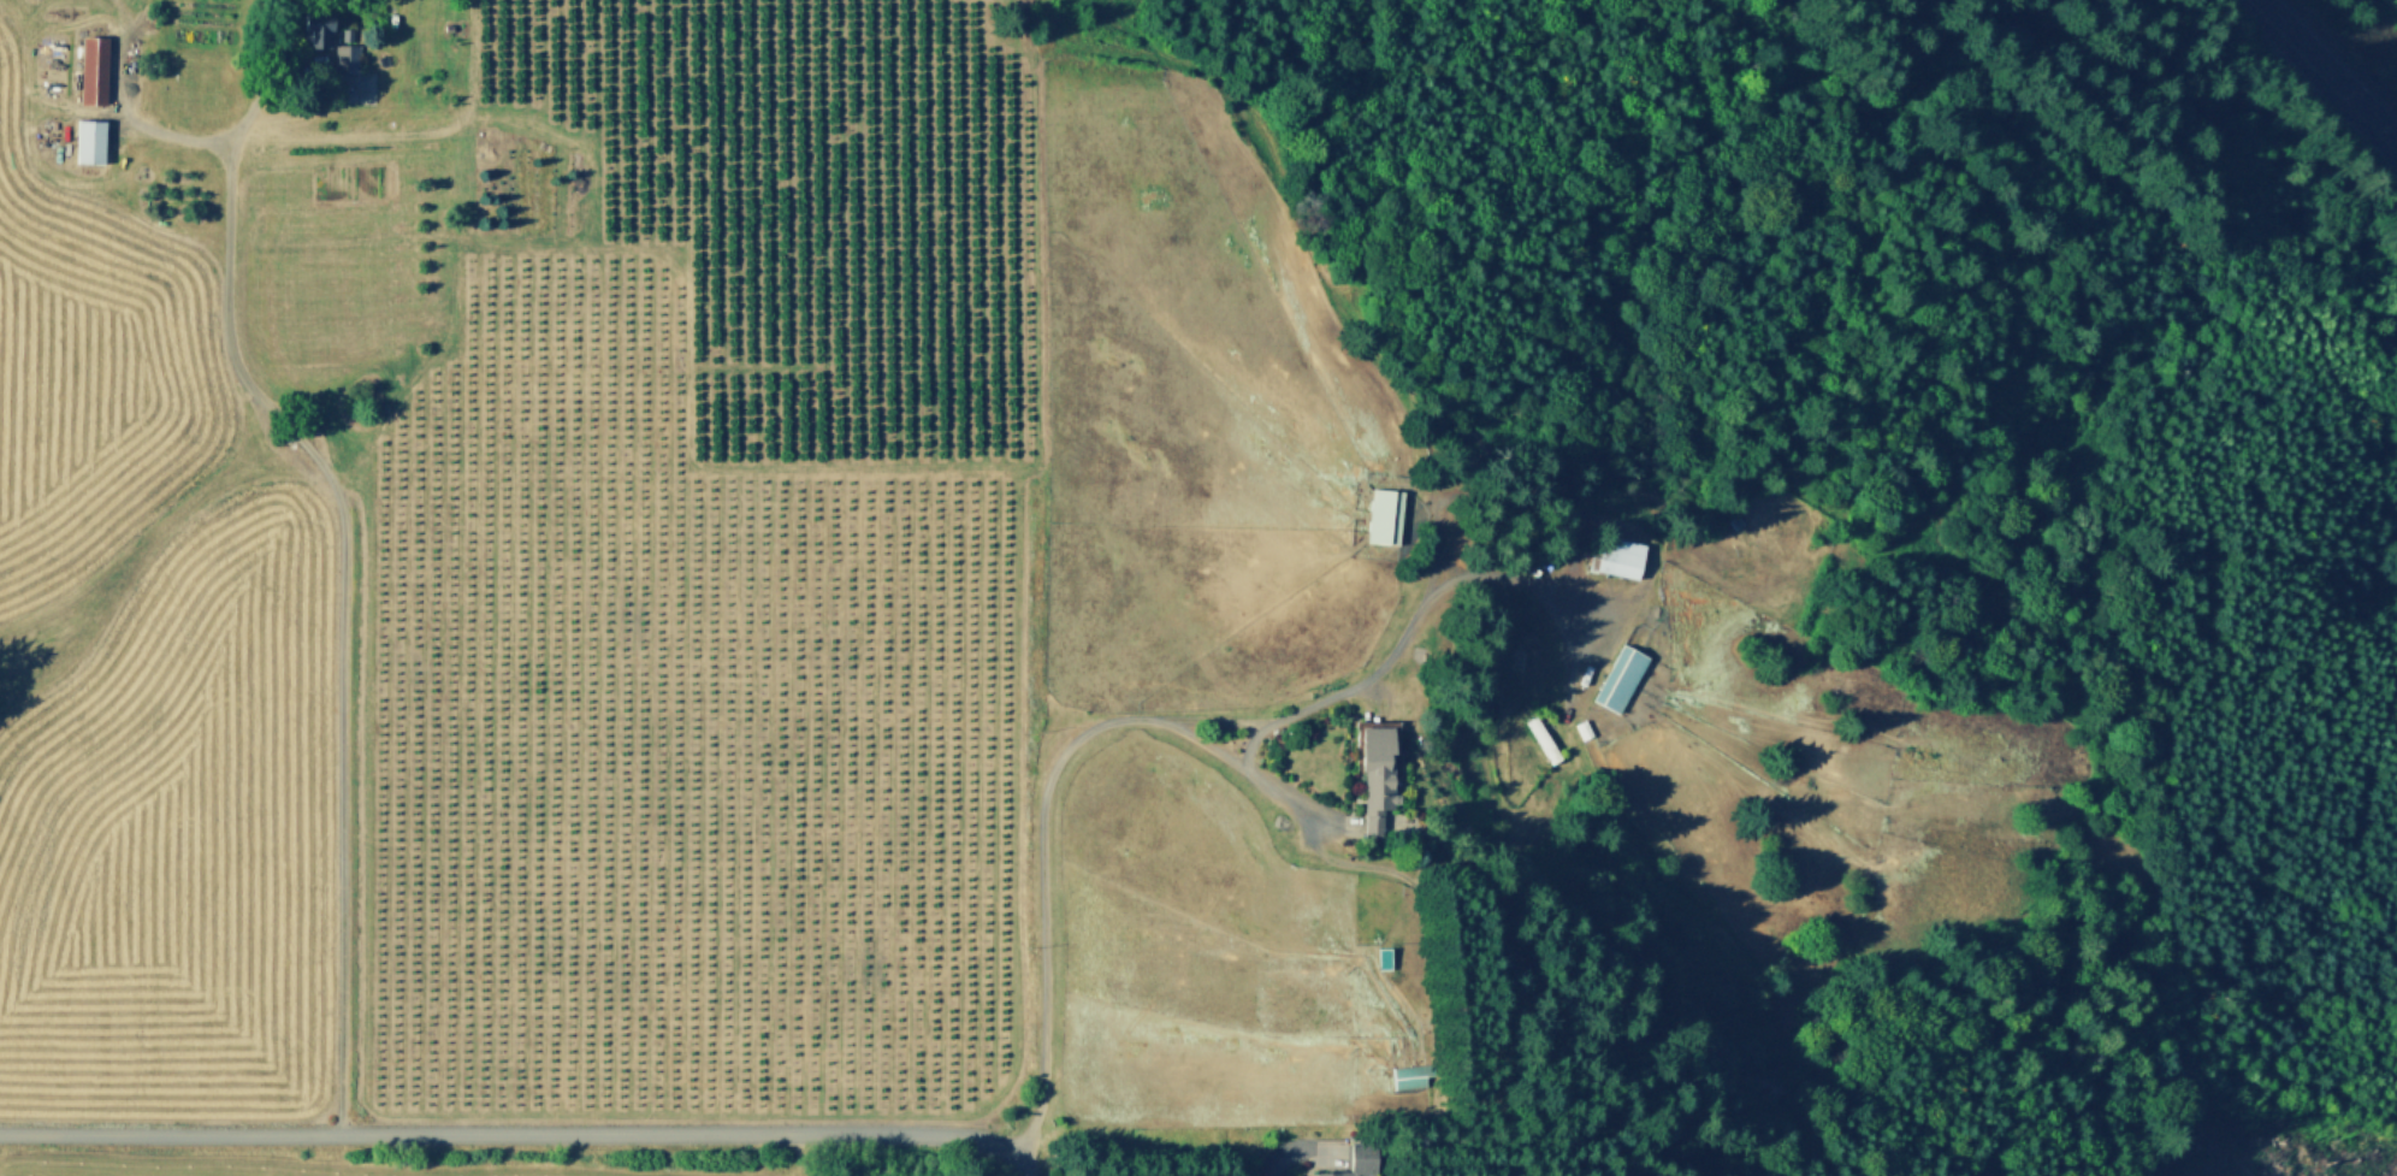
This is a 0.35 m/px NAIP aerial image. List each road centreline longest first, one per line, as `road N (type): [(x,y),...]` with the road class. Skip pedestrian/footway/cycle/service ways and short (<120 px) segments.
road 1 (residential): [(1026,1175),(1005,1147),(982,1139),(894,1133),(0,1133)]
road 2 (primary): [(2396,150),(2252,0)]

